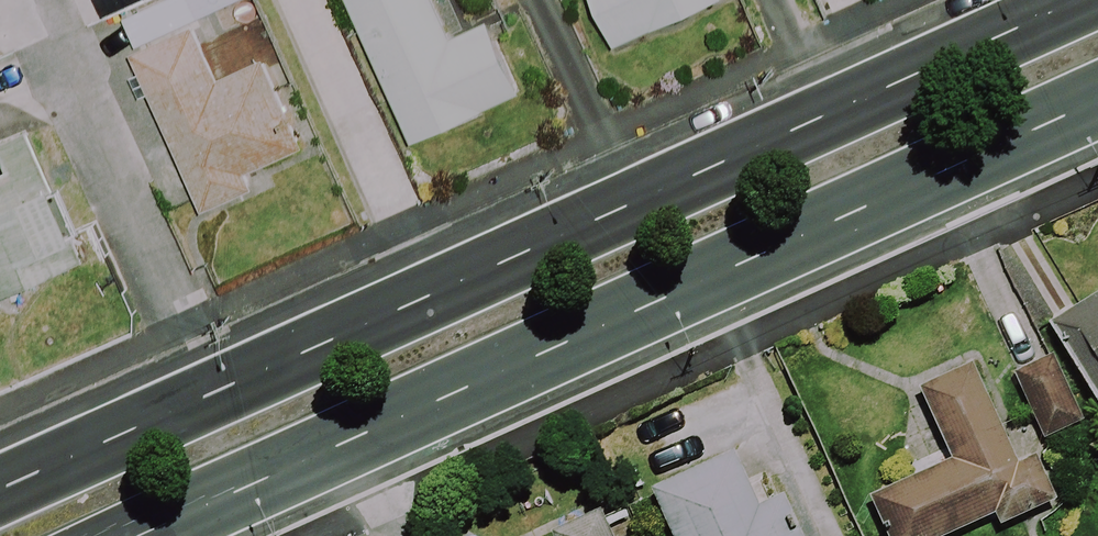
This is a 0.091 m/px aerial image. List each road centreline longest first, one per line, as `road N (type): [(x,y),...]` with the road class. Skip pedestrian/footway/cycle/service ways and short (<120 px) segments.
road 1 (primary): [(0,489),(1079,0)]
road 2 (primary): [(1097,102),(147,535)]

